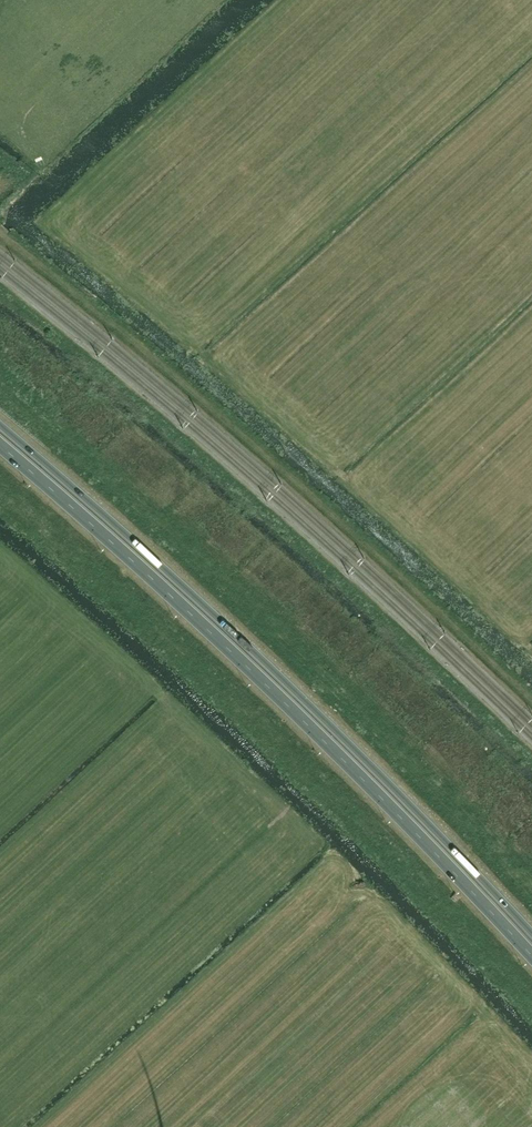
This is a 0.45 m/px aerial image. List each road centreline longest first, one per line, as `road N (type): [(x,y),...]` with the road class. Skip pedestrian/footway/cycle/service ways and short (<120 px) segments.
road 1 (trunk): [(0,447),(314,732),(531,959)]
road 2 (trunk): [(531,934),(337,733),(0,426)]

